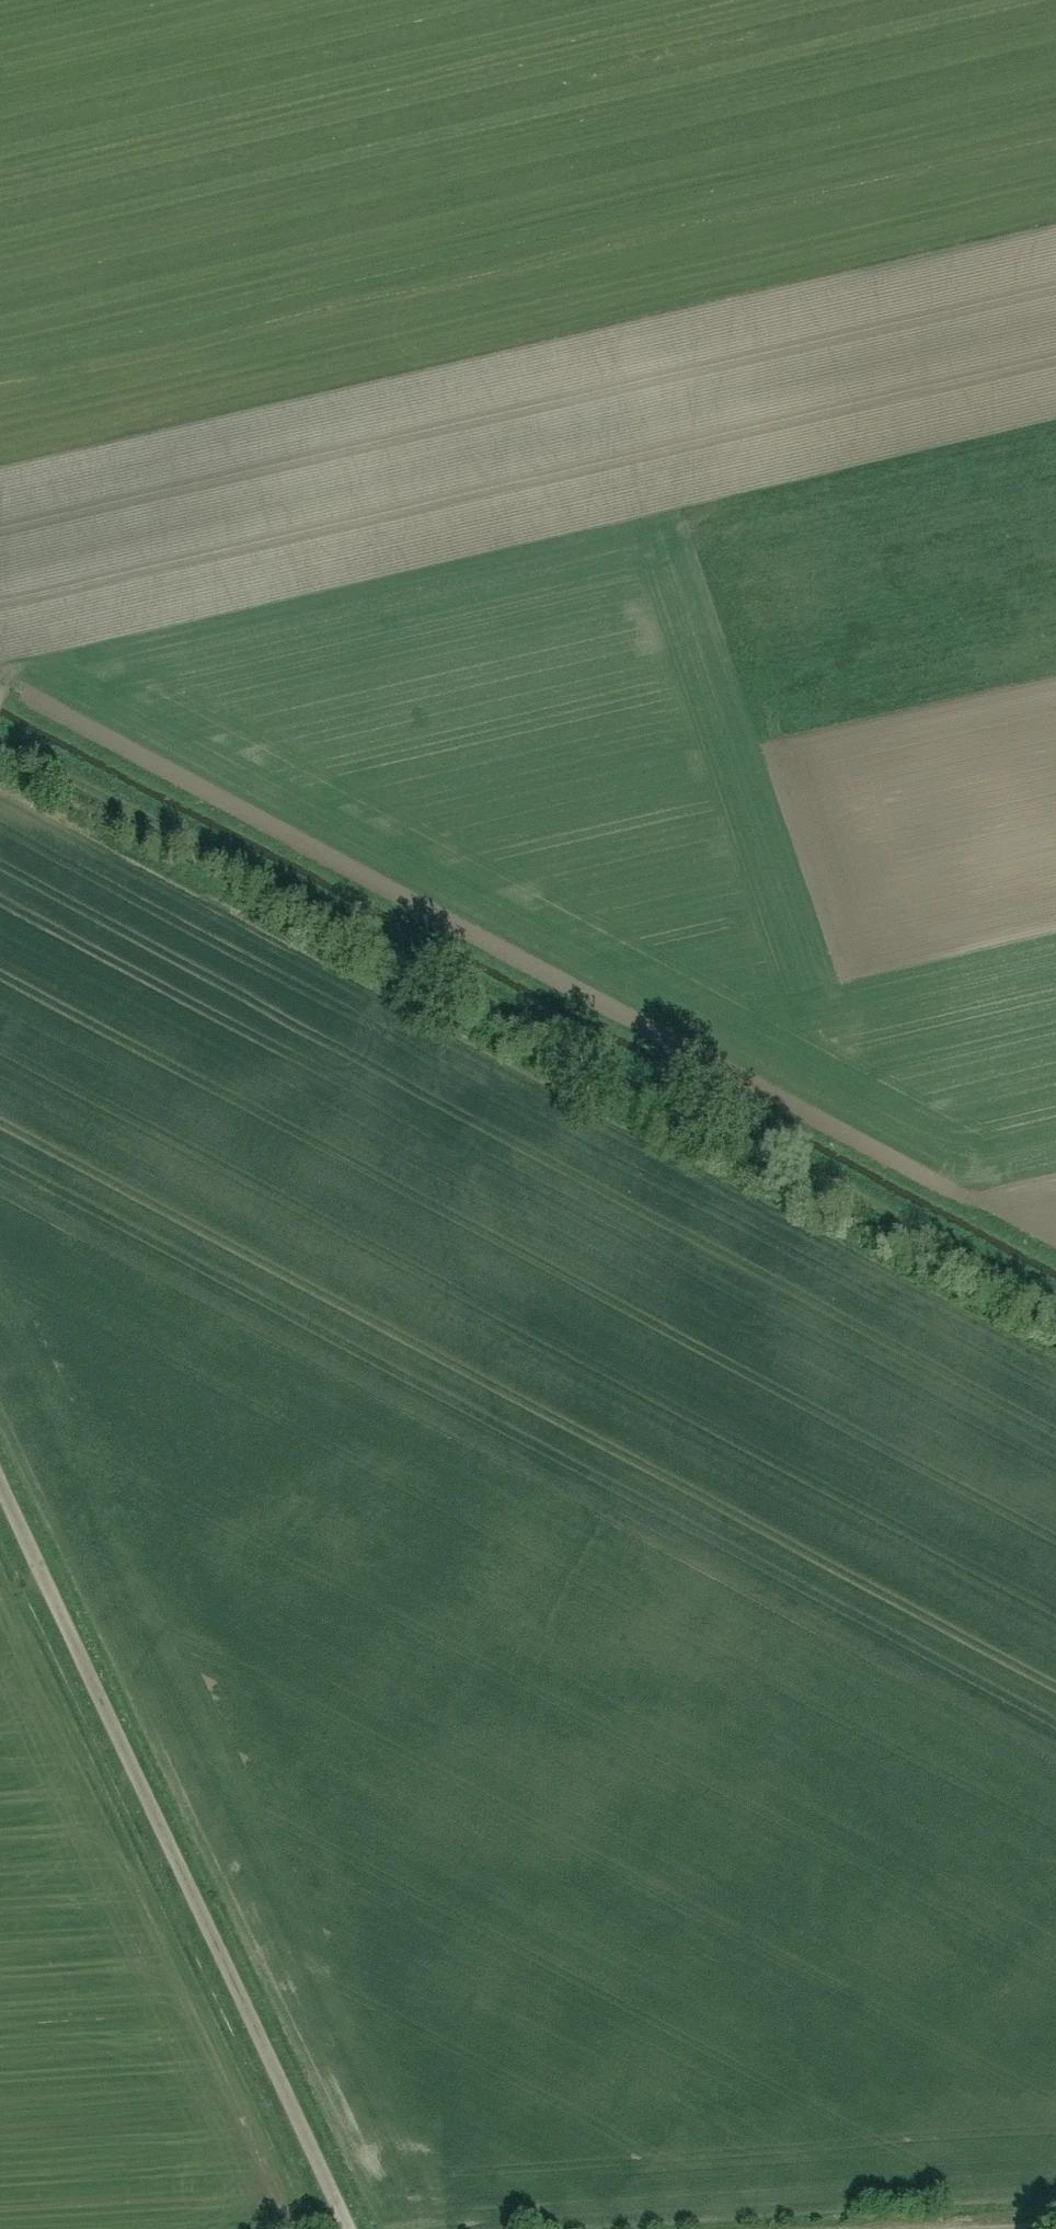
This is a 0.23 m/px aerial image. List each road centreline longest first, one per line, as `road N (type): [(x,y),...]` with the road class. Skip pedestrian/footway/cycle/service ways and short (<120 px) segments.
road 1 (track): [(1055,1317),(0,752)]
road 2 (residential): [(348,2228),(0,1487)]
road 3 (residential): [(1055,2216),(865,2228)]

